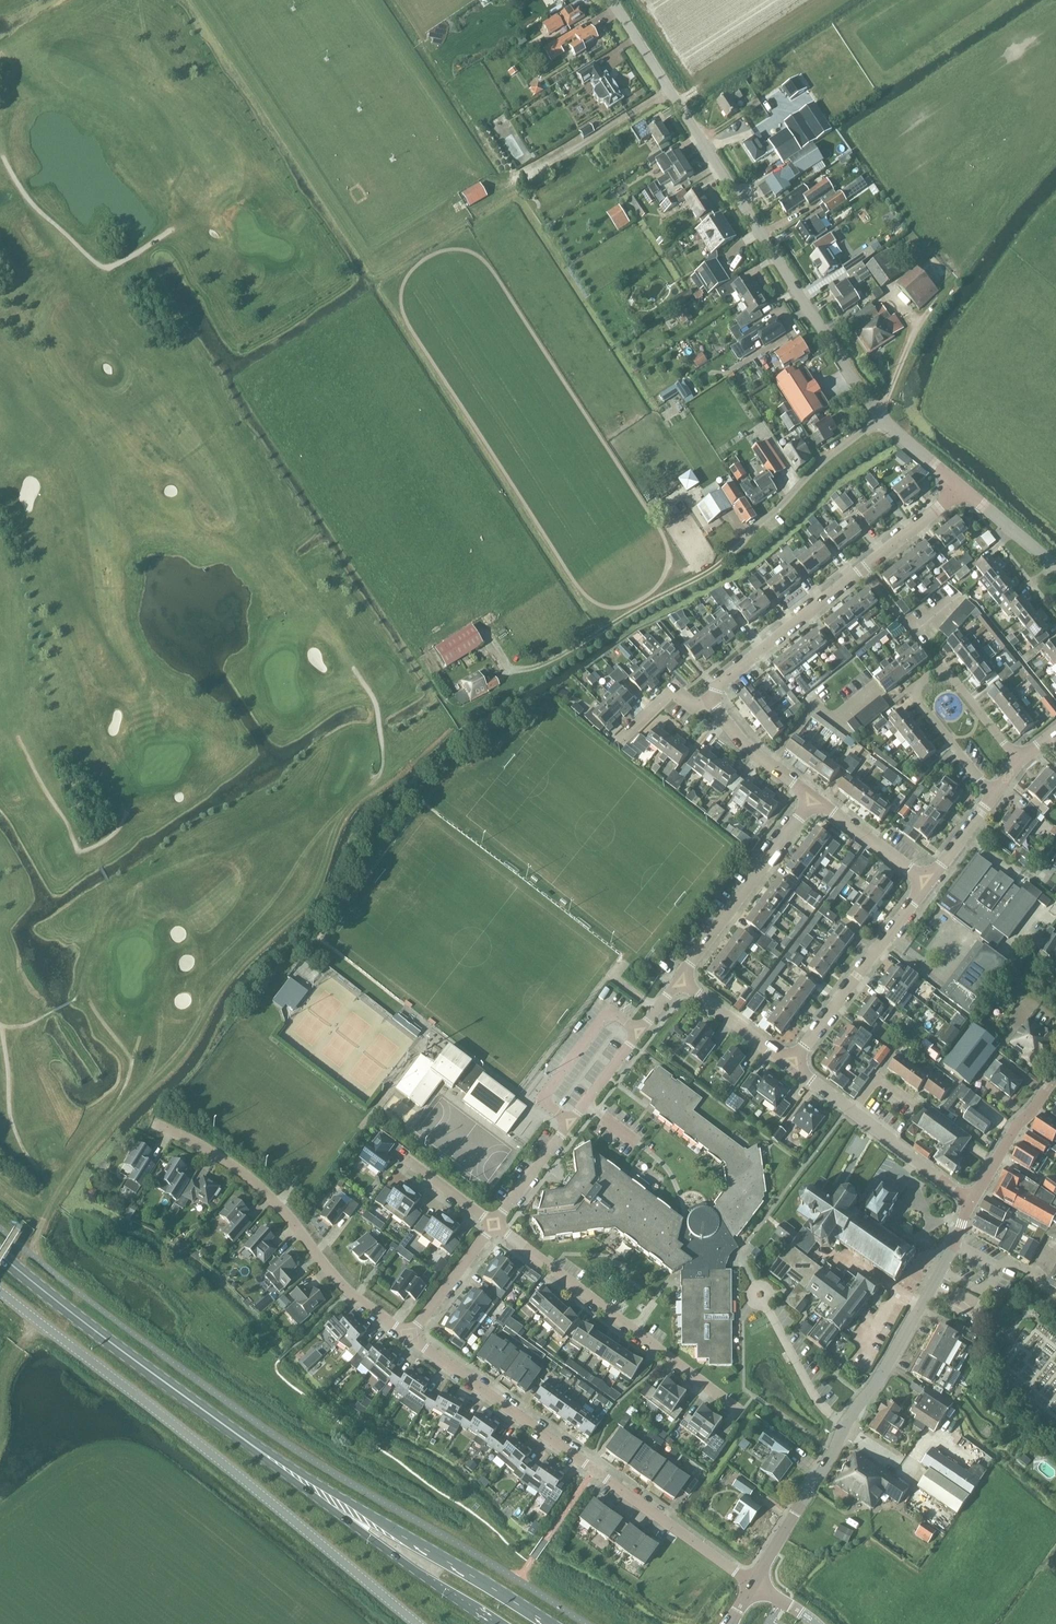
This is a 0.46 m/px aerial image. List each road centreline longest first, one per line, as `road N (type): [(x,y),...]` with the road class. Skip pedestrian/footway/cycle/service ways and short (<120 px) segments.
road 1 (unclassified): [(0,1290),(418,1623)]
road 2 (unclassified): [(880,420),(610,0)]
road 3 (residential): [(754,1583),(410,1337)]
road 4 (primary): [(0,1255),(312,1488)]
road 5 (residential): [(410,1337),(347,1291),(235,1166),(159,1125)]
road 6 (residential): [(714,704),(722,686),(964,491)]
road 7 (residential): [(495,1225),(741,1410)]
road 8 (residential): [(495,1225),(681,980)]
road 9 (residential): [(995,796),(912,690),(944,666),(1022,763)]
road 10 (primary): [(546,1623),(312,1488)]
road 11 (tertiary): [(847,1424),(900,1344),(972,1202)]
road 12 (primary): [(312,1488),(364,1533),(498,1623)]
road 13 (residential): [(792,1065),(928,883)]
road 14 (residential): [(972,1202),(792,1065)]
road 15 (residential): [(681,980),(816,800)]
road 16 (residential): [(880,420),(817,463),(720,565)]
road 17 (tertiary): [(754,1583),(847,1424)]
road 18 (tertiary): [(972,1202),(1055,1073)]
road 19 (residential): [(847,1424),(824,1409),(766,1305)]
road 20 (residential): [(816,800),(742,745),(714,704)]
road 21 (residential): [(410,1337),(495,1225)]
road 22 (residential): [(792,1065),(681,980)]
road 23 (residential): [(928,883),(816,800)]
road 24 (track): [(720,565),(613,625)]

